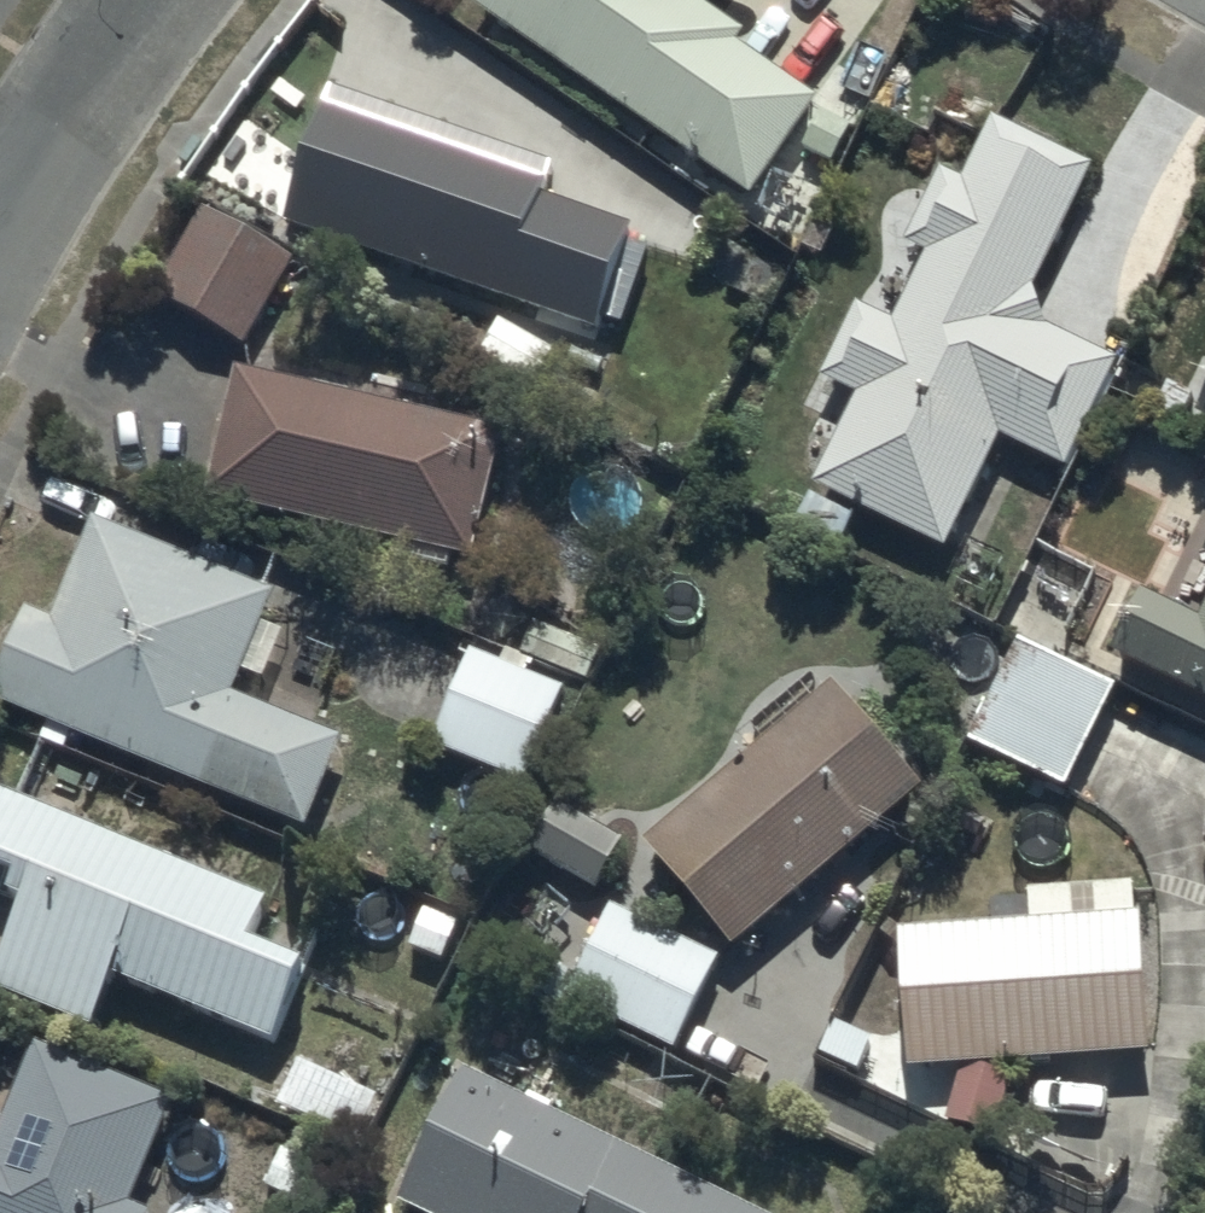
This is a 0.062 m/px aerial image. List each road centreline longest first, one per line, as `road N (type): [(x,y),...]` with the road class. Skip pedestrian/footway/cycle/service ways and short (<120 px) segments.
road 1 (residential): [(150,0),(56,125),(0,227)]

